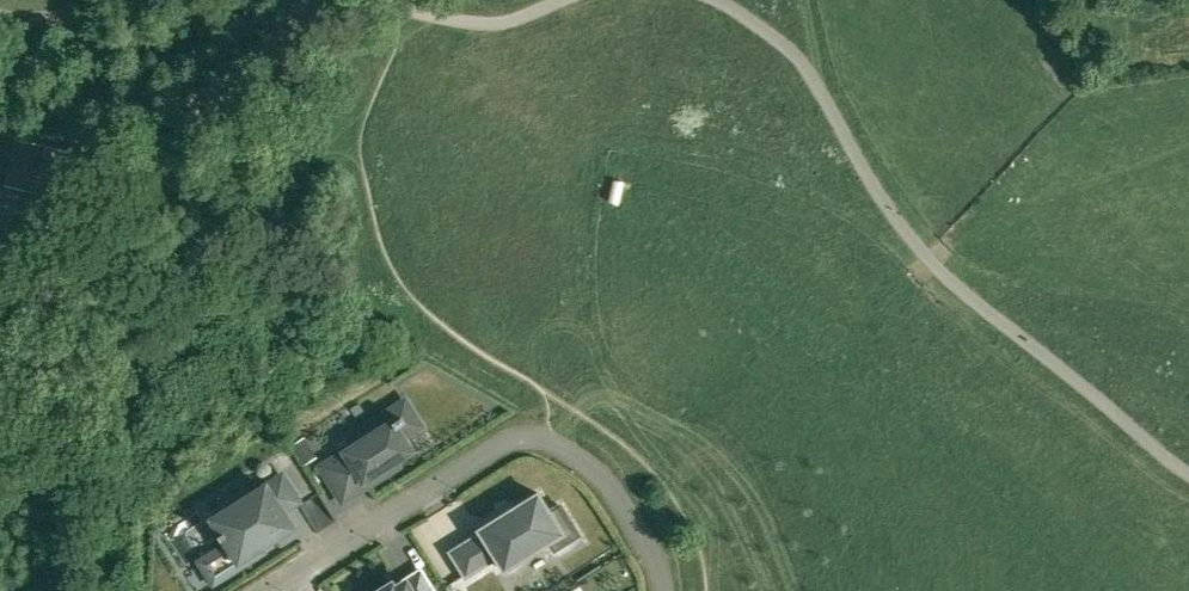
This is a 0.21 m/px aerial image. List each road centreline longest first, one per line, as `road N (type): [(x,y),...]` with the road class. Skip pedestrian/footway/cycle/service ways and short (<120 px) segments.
road 1 (residential): [(665,590),(653,551),(599,475),(542,439),(515,438),(275,590)]
road 2 (residential): [(0,431),(119,354),(137,203),(193,119)]
road 3 (track): [(134,0),(142,121),(169,148),(61,123),(0,79)]
road 4 (track): [(105,590),(119,354)]
road 5 (track): [(193,119),(310,0)]

